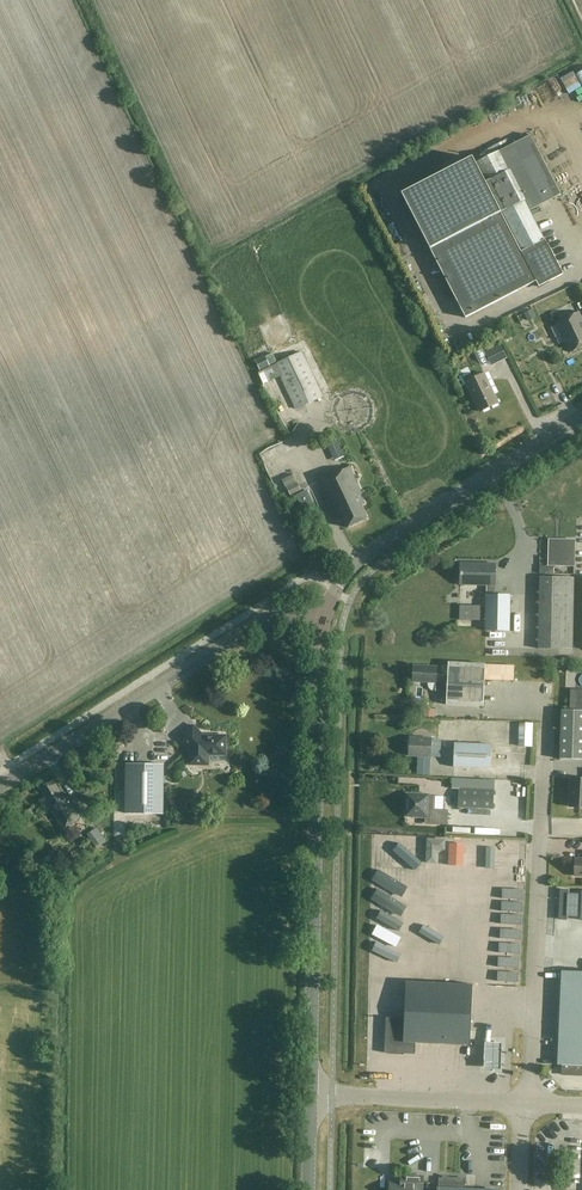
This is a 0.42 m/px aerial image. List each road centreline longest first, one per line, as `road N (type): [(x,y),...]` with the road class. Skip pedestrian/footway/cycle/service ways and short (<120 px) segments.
road 1 (tertiary): [(310,1096),(322,620)]
road 2 (unclassified): [(529,1106),(546,728)]
road 3 (tertiary): [(0,786),(259,621),(280,614),(322,620)]
road 4 (tertiary): [(322,620),(364,558),(581,416)]
road 5 (unclassified): [(529,1106),(310,1096)]

